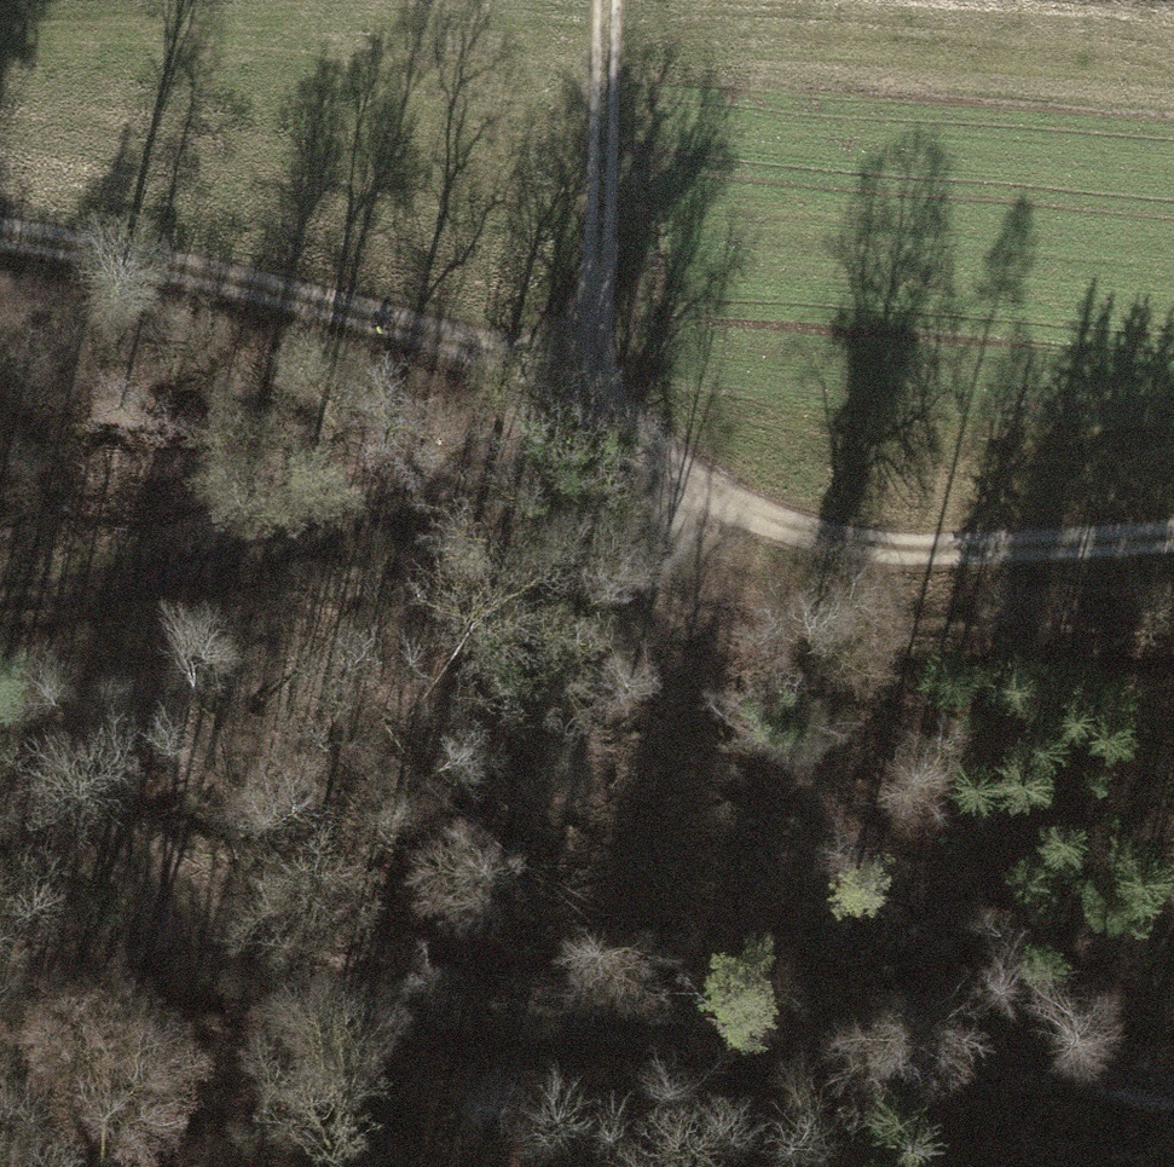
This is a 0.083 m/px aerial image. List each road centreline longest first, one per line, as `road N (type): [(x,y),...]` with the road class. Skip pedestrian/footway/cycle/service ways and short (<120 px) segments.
road 1 (track): [(1173,1083),(416,1022),(230,941),(95,845),(0,792)]
road 2 (track): [(1173,465),(944,455),(578,400),(325,296),(0,229)]
road 3 (track): [(1173,636),(908,642),(804,598),(668,503),(578,400)]
road 4 (track): [(0,587),(165,583),(433,493),(578,400)]
road 5 (track): [(609,0),(602,171),(578,400)]
road 6 (track): [(230,941),(0,969)]

